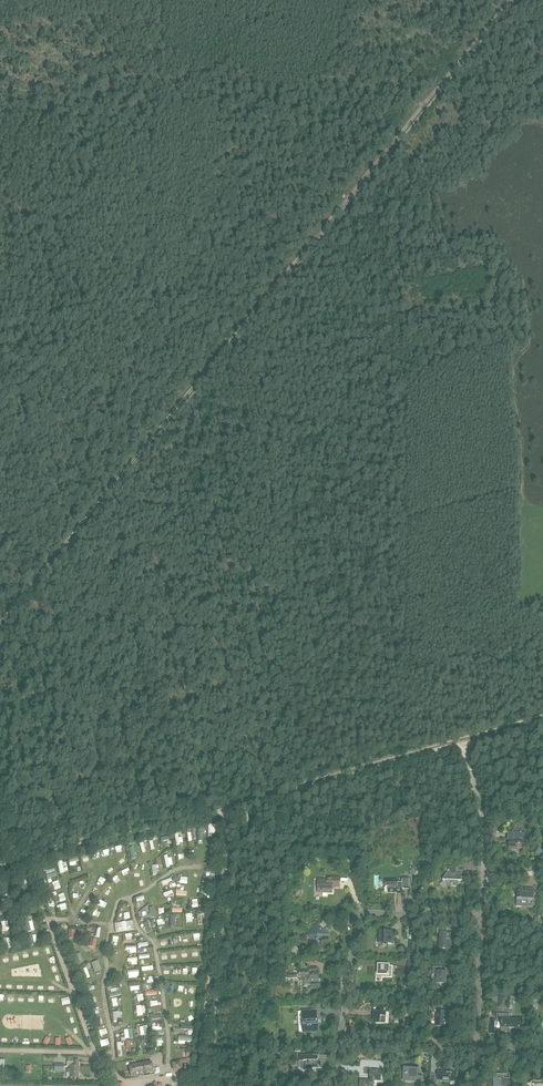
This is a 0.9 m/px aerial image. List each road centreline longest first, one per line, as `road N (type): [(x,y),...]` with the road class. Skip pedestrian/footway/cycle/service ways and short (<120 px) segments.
road 1 (track): [(506,0),(0,620)]
road 2 (track): [(462,743),(22,859)]
road 3 (unclassified): [(339,1041),(358,915),(483,917)]
road 4 (track): [(200,1057),(232,807)]
road 5 (unclassified): [(476,1050),(339,1041)]
road 6 (unclassified): [(484,875),(484,827),(462,743)]
road 7 (unclassified): [(476,1050),(483,917)]

